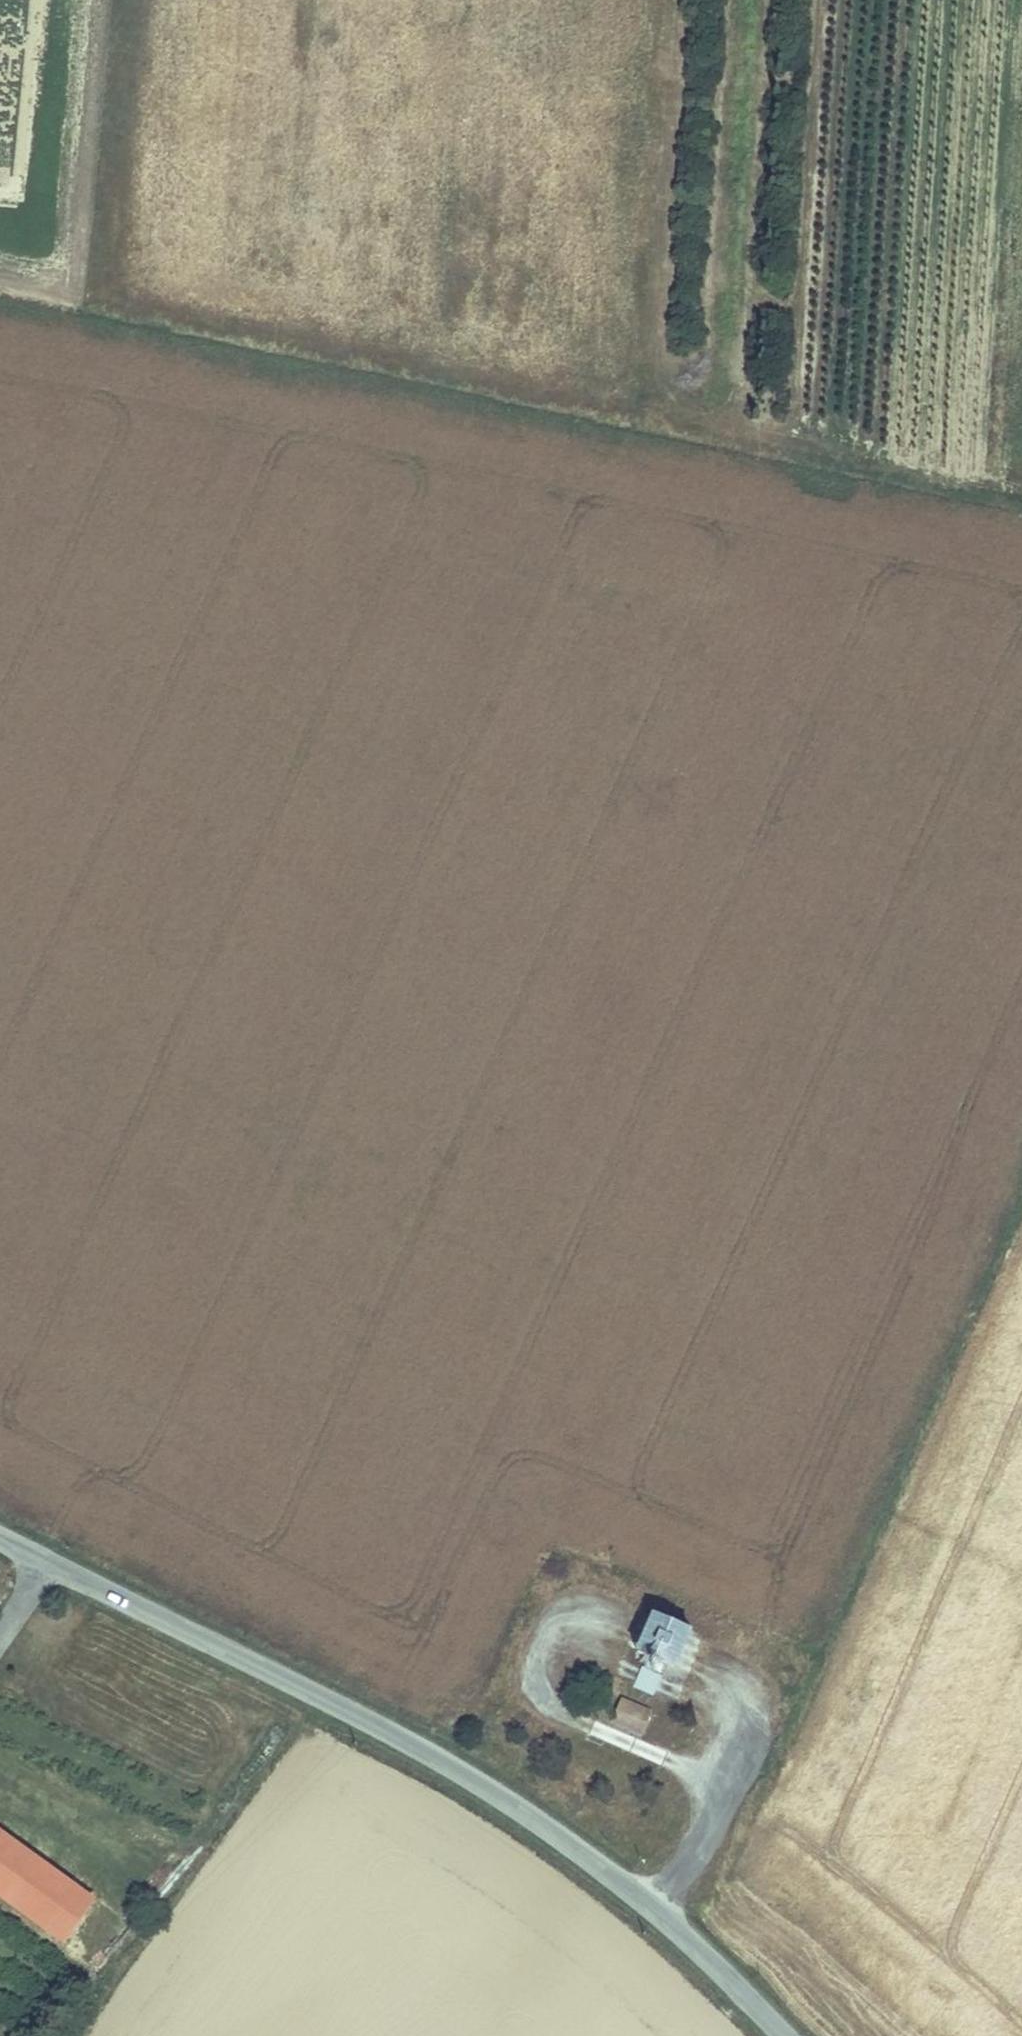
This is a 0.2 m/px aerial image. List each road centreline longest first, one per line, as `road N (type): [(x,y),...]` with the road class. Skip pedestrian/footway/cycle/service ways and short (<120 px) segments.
road 1 (tertiary): [(0,1542),(452,1771),(656,1915),(783,2035)]

